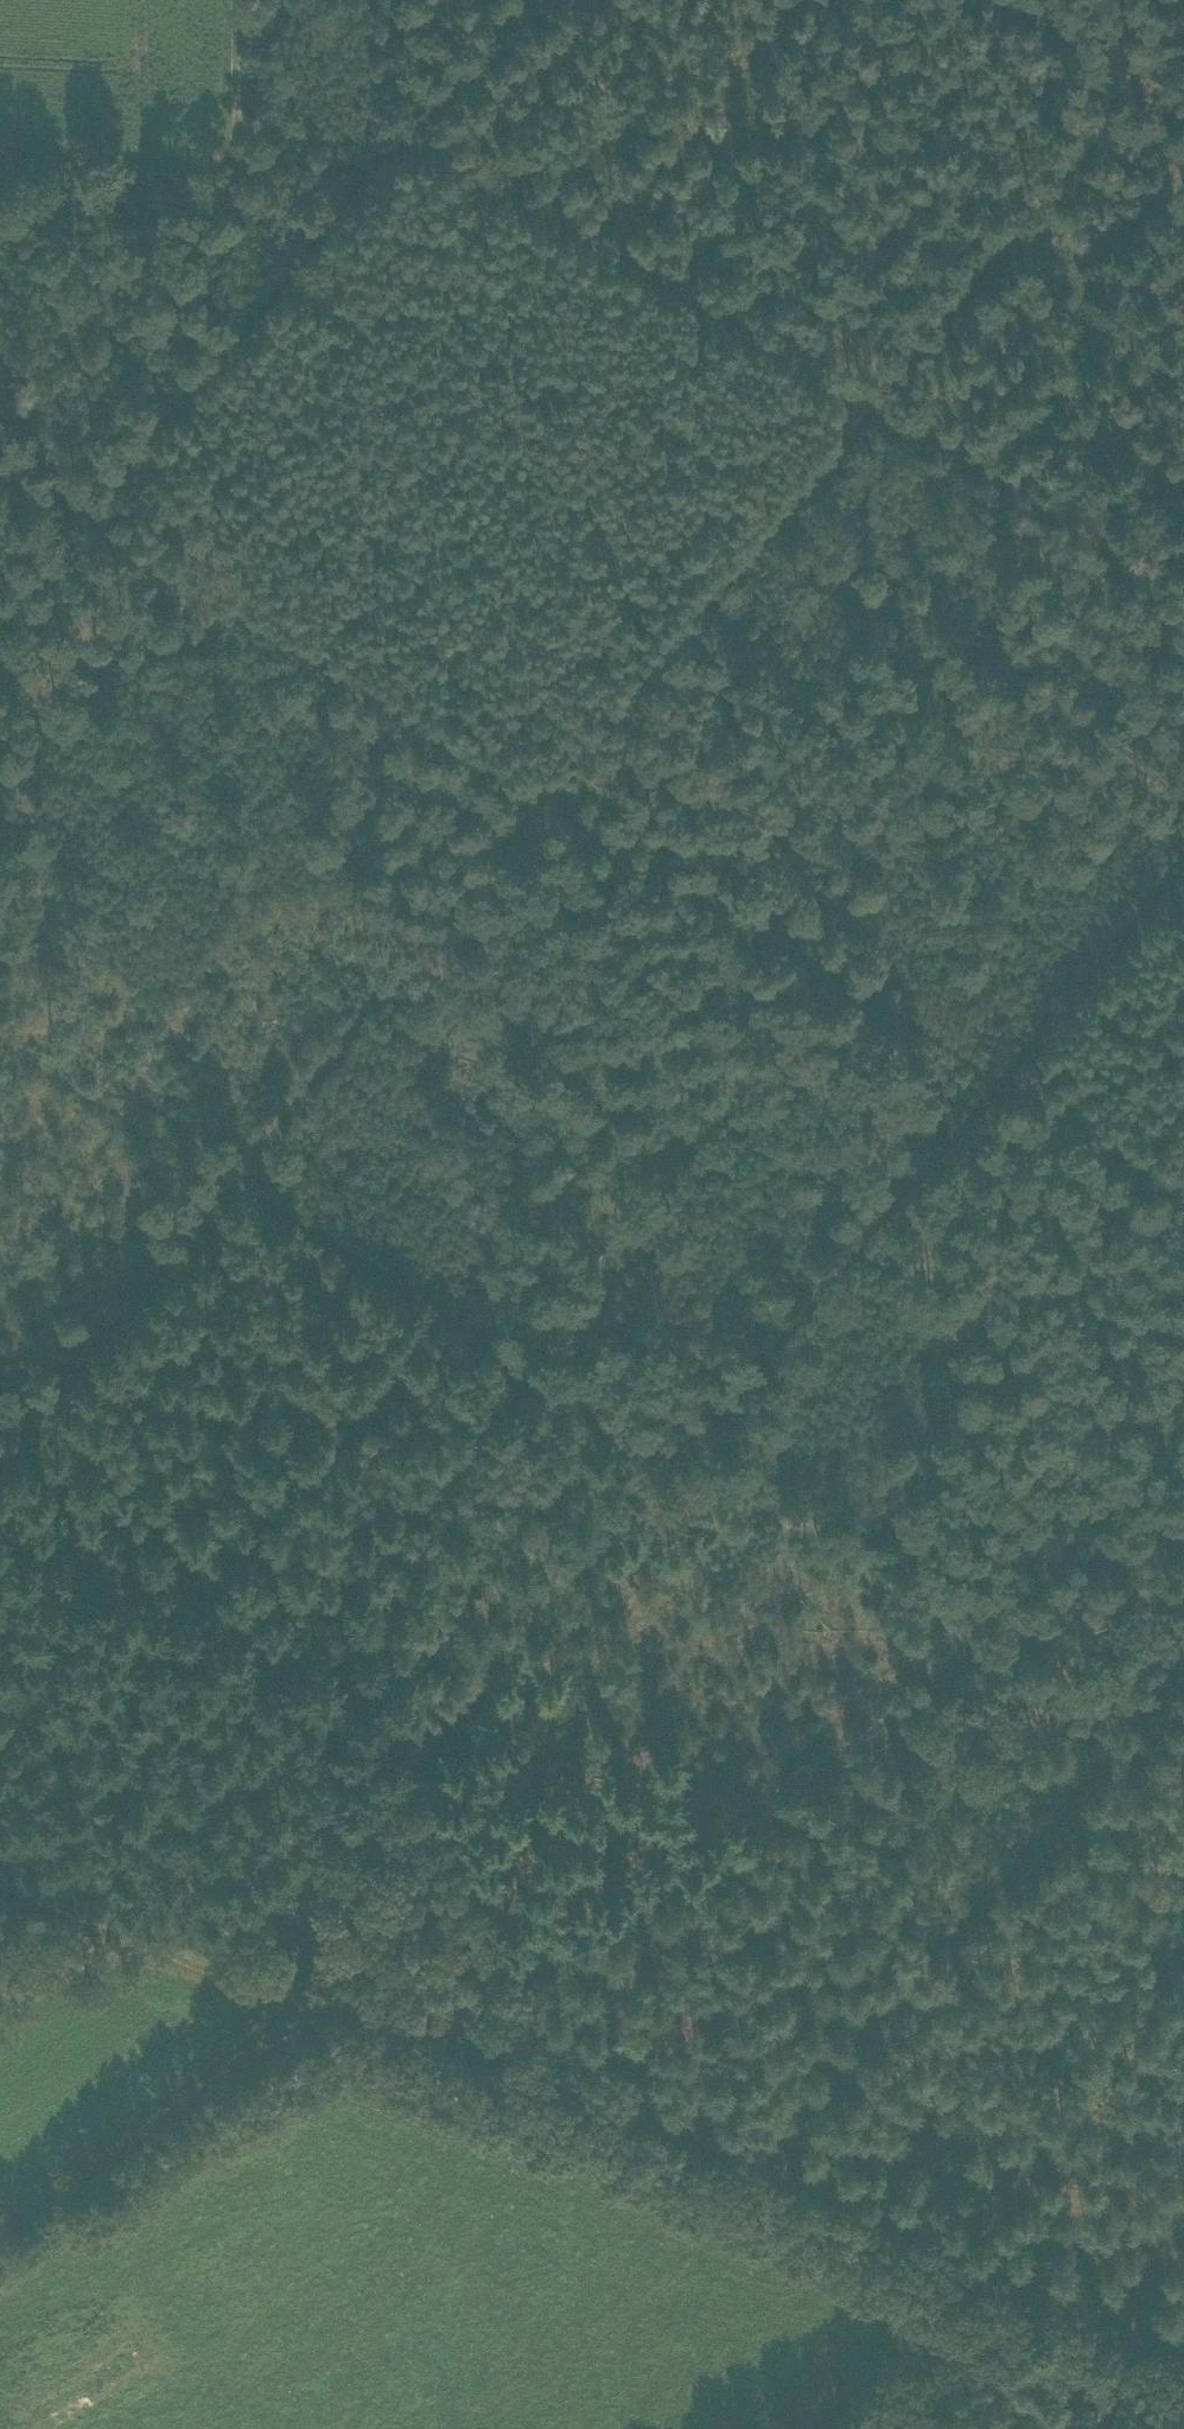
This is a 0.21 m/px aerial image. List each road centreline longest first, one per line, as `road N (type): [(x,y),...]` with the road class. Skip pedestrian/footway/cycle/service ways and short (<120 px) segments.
road 1 (track): [(0,1871),(252,1943),(697,2111),(1183,2361)]
road 2 (track): [(229,1176),(990,1644)]
road 3 (track): [(404,137),(417,115),(872,413)]
road 4 (track): [(88,519),(543,793)]
road 5 (track): [(872,413),(543,793)]
road 6 (track): [(404,137),(88,519)]
road 7 (track): [(543,793),(229,1176)]
road 8 (track): [(1183,123),(1140,95),(872,413)]
road 9 (track): [(872,413),(1183,596)]
road 10 (track): [(229,1176),(0,1452)]
road 11 (track): [(0,1032),(229,1176)]
road 12 (track): [(0,151),(234,158)]
road 13 (track): [(990,1644),(1183,1768)]
road 14 (track): [(990,1644),(1147,1600),(1183,1571)]
road 15 (track): [(234,158),(404,137)]
road 16 (track): [(234,158),(232,0)]
road 17 (track): [(88,519),(0,619)]

